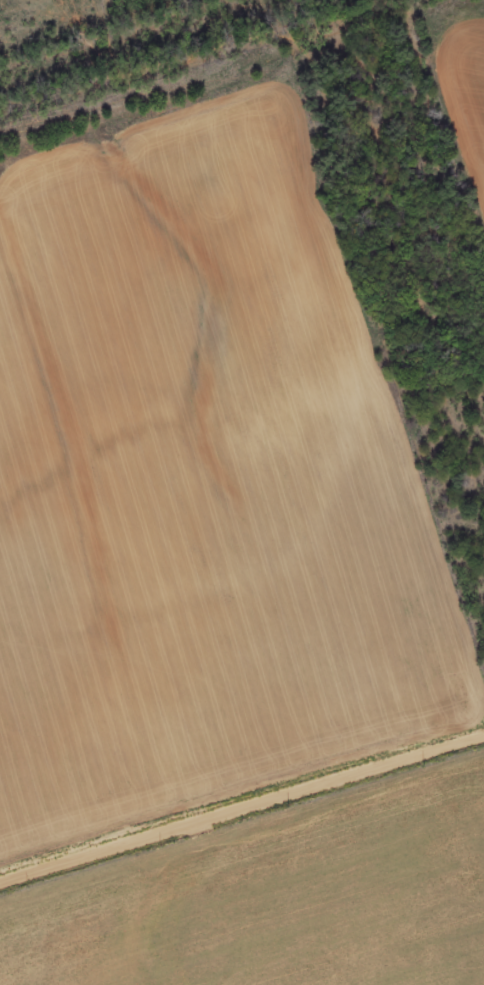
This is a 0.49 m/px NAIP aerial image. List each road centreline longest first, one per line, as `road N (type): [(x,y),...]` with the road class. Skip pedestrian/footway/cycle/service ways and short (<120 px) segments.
road 1 (residential): [(0,879),(483,734)]

